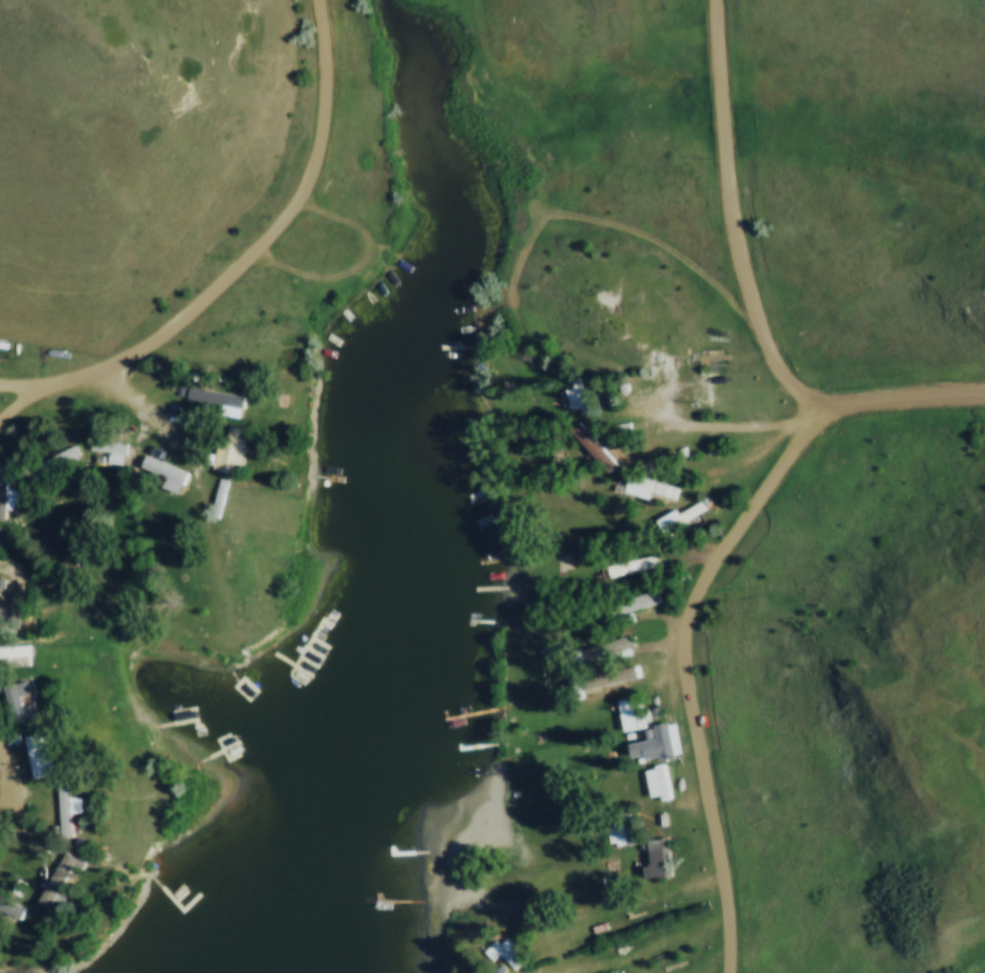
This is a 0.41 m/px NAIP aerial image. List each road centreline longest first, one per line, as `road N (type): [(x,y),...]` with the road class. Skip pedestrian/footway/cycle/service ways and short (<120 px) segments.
road 1 (residential): [(827,414),(697,597),(688,623),(688,683),(727,897),(729,972)]
road 2 (residential): [(984,391),(854,400),(827,414),(792,380),(770,337),(732,207),(713,0)]
road 3 (residential): [(326,0),(325,151),(292,215),(224,289),(131,357),(55,384),(0,386)]
road 4 (track): [(760,308),(741,307),(718,279),(659,241),(614,228),(604,225),(545,223),(549,192),(569,192),(614,228)]
road 5 (track): [(307,195),(358,222),(365,234),(348,267),(322,282),(262,250)]

